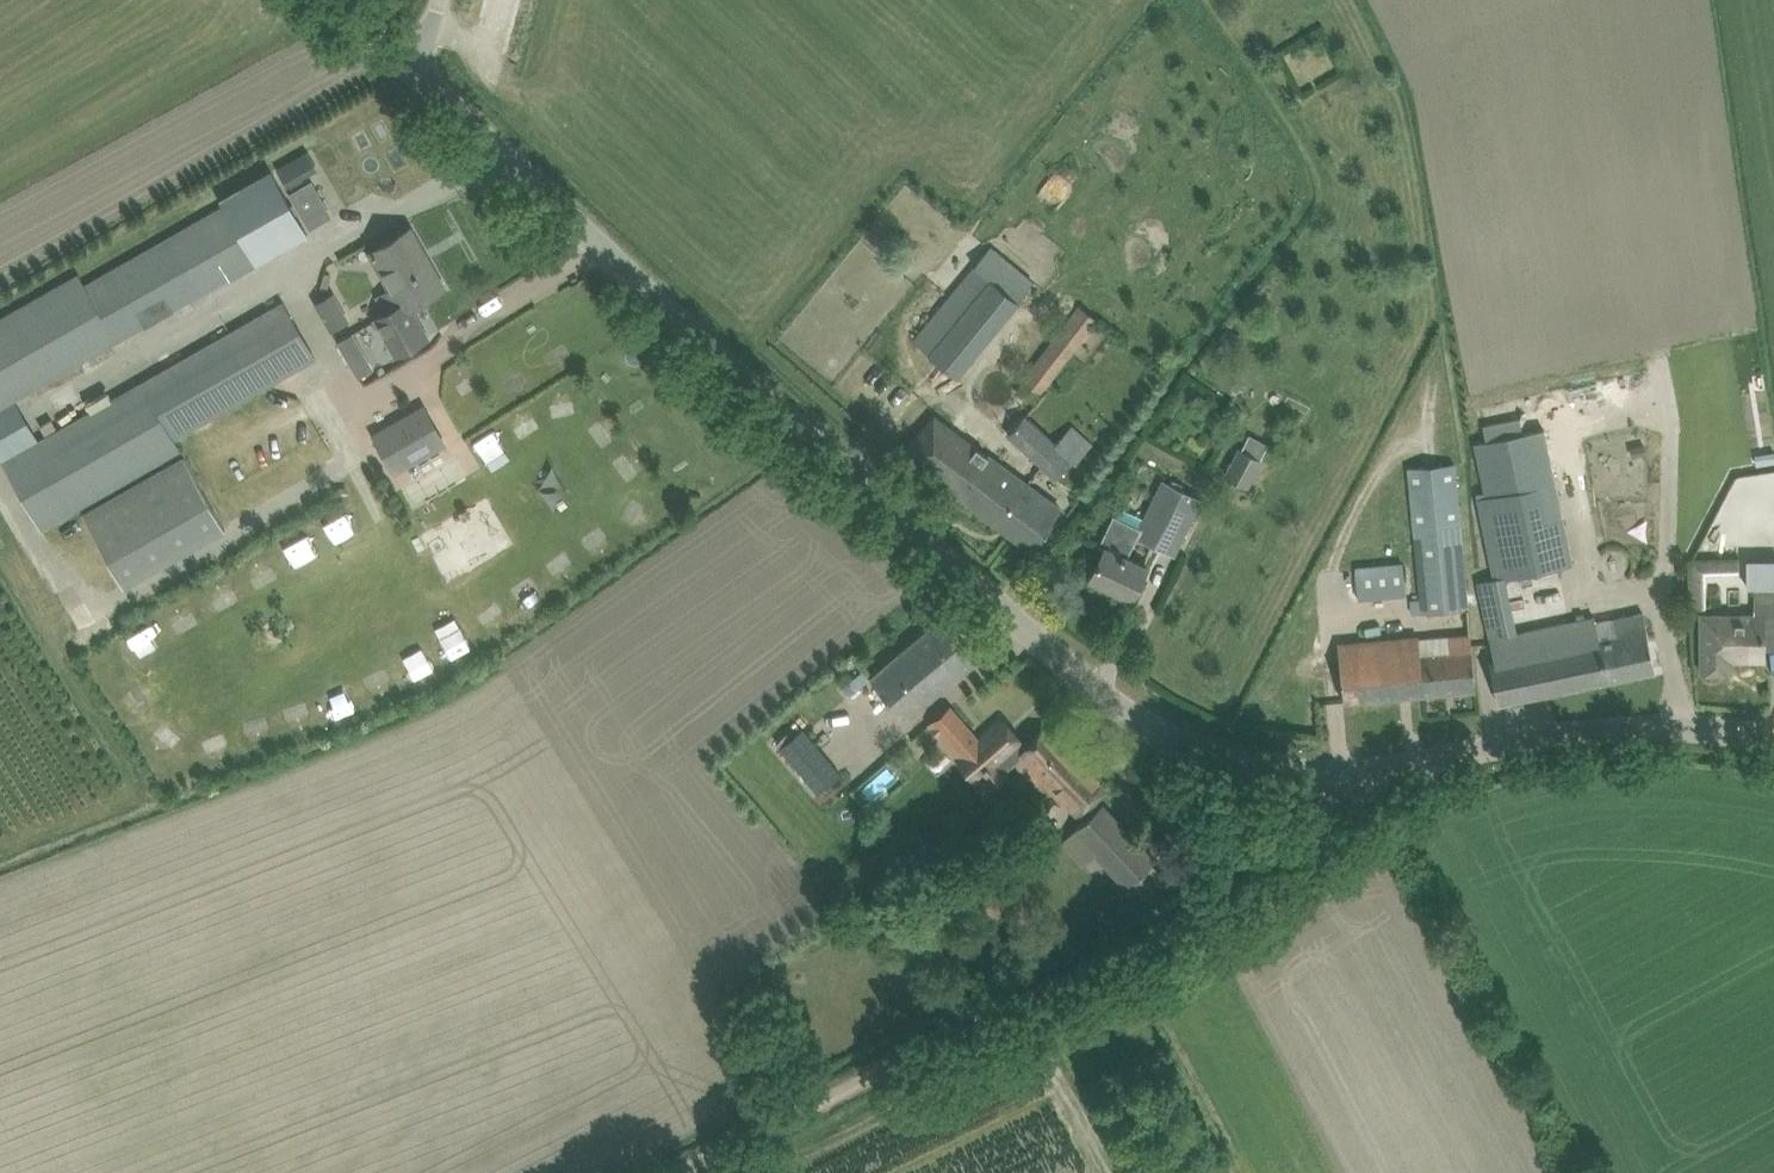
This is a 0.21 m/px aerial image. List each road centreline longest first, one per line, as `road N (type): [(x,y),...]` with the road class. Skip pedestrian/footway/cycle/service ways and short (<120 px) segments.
road 1 (tertiary): [(1773,738),(1611,728),(1371,772),(1296,773),(1257,769),(1167,737),(1102,694),(957,568),(419,74)]
road 2 (track): [(679,1172),(1166,942),(1332,810),(1407,764)]

